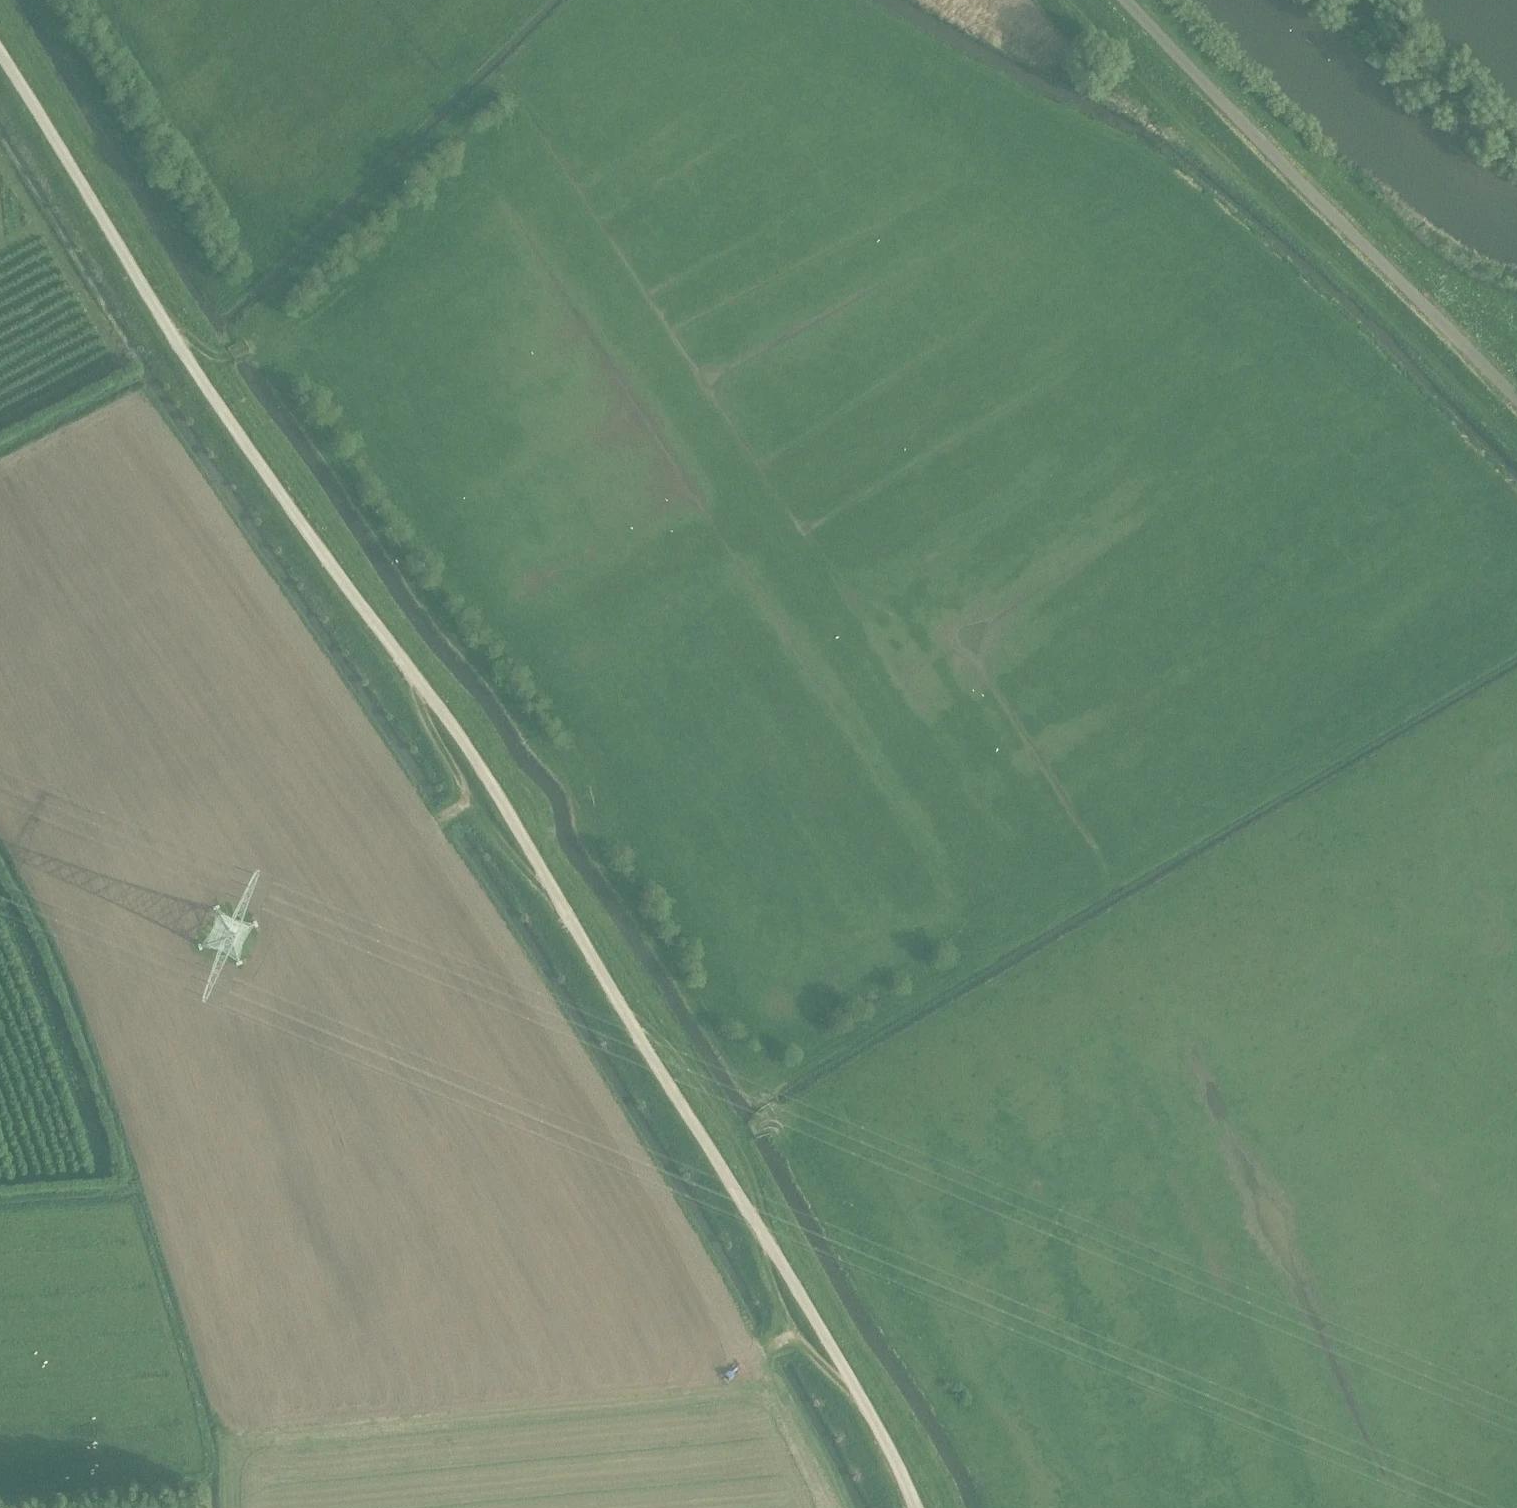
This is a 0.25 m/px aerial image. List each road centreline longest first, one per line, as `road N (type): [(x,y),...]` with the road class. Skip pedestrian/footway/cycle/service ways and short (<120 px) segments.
road 1 (track): [(918,1507),(850,1372),(475,753),(209,387),(0,49)]

